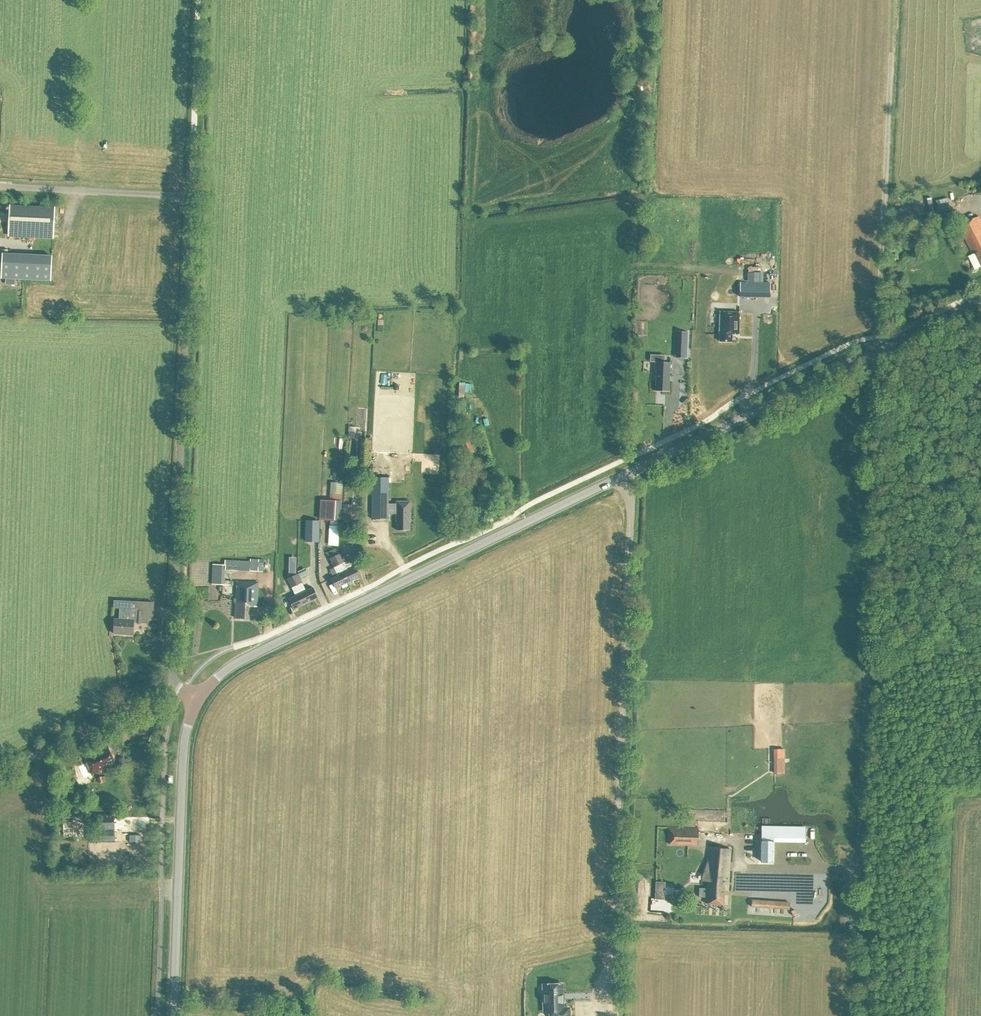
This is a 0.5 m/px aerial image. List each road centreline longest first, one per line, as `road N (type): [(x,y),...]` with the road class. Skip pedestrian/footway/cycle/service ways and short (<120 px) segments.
road 1 (tertiary): [(199,698),(243,659),(980,303)]
road 2 (track): [(632,469),(614,979)]
road 3 (unclassified): [(182,690),(175,675),(197,197)]
road 4 (tertiary): [(177,1015),(185,751),(199,698)]
road 5 (unclassified): [(0,771),(149,696),(182,690)]
road 6 (unclassified): [(197,197),(0,185)]
road 7 (unclassified): [(204,0),(197,197)]

